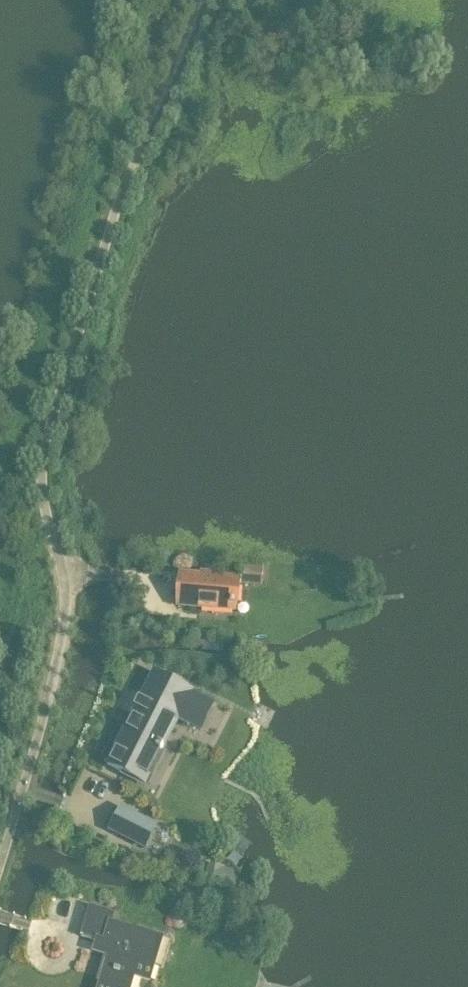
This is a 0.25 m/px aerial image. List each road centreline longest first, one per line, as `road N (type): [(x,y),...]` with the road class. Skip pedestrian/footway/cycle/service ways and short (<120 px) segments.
road 1 (unclassified): [(0,865),(64,621),(64,577),(42,487),(47,440),(115,213),(207,0)]

